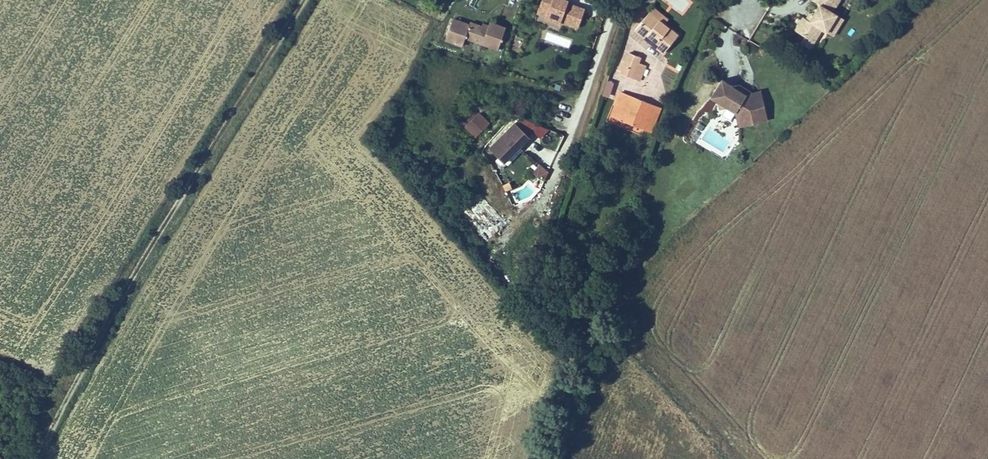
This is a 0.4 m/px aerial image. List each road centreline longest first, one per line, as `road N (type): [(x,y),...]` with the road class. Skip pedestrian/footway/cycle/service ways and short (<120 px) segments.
road 1 (track): [(312,0),(32,458)]

